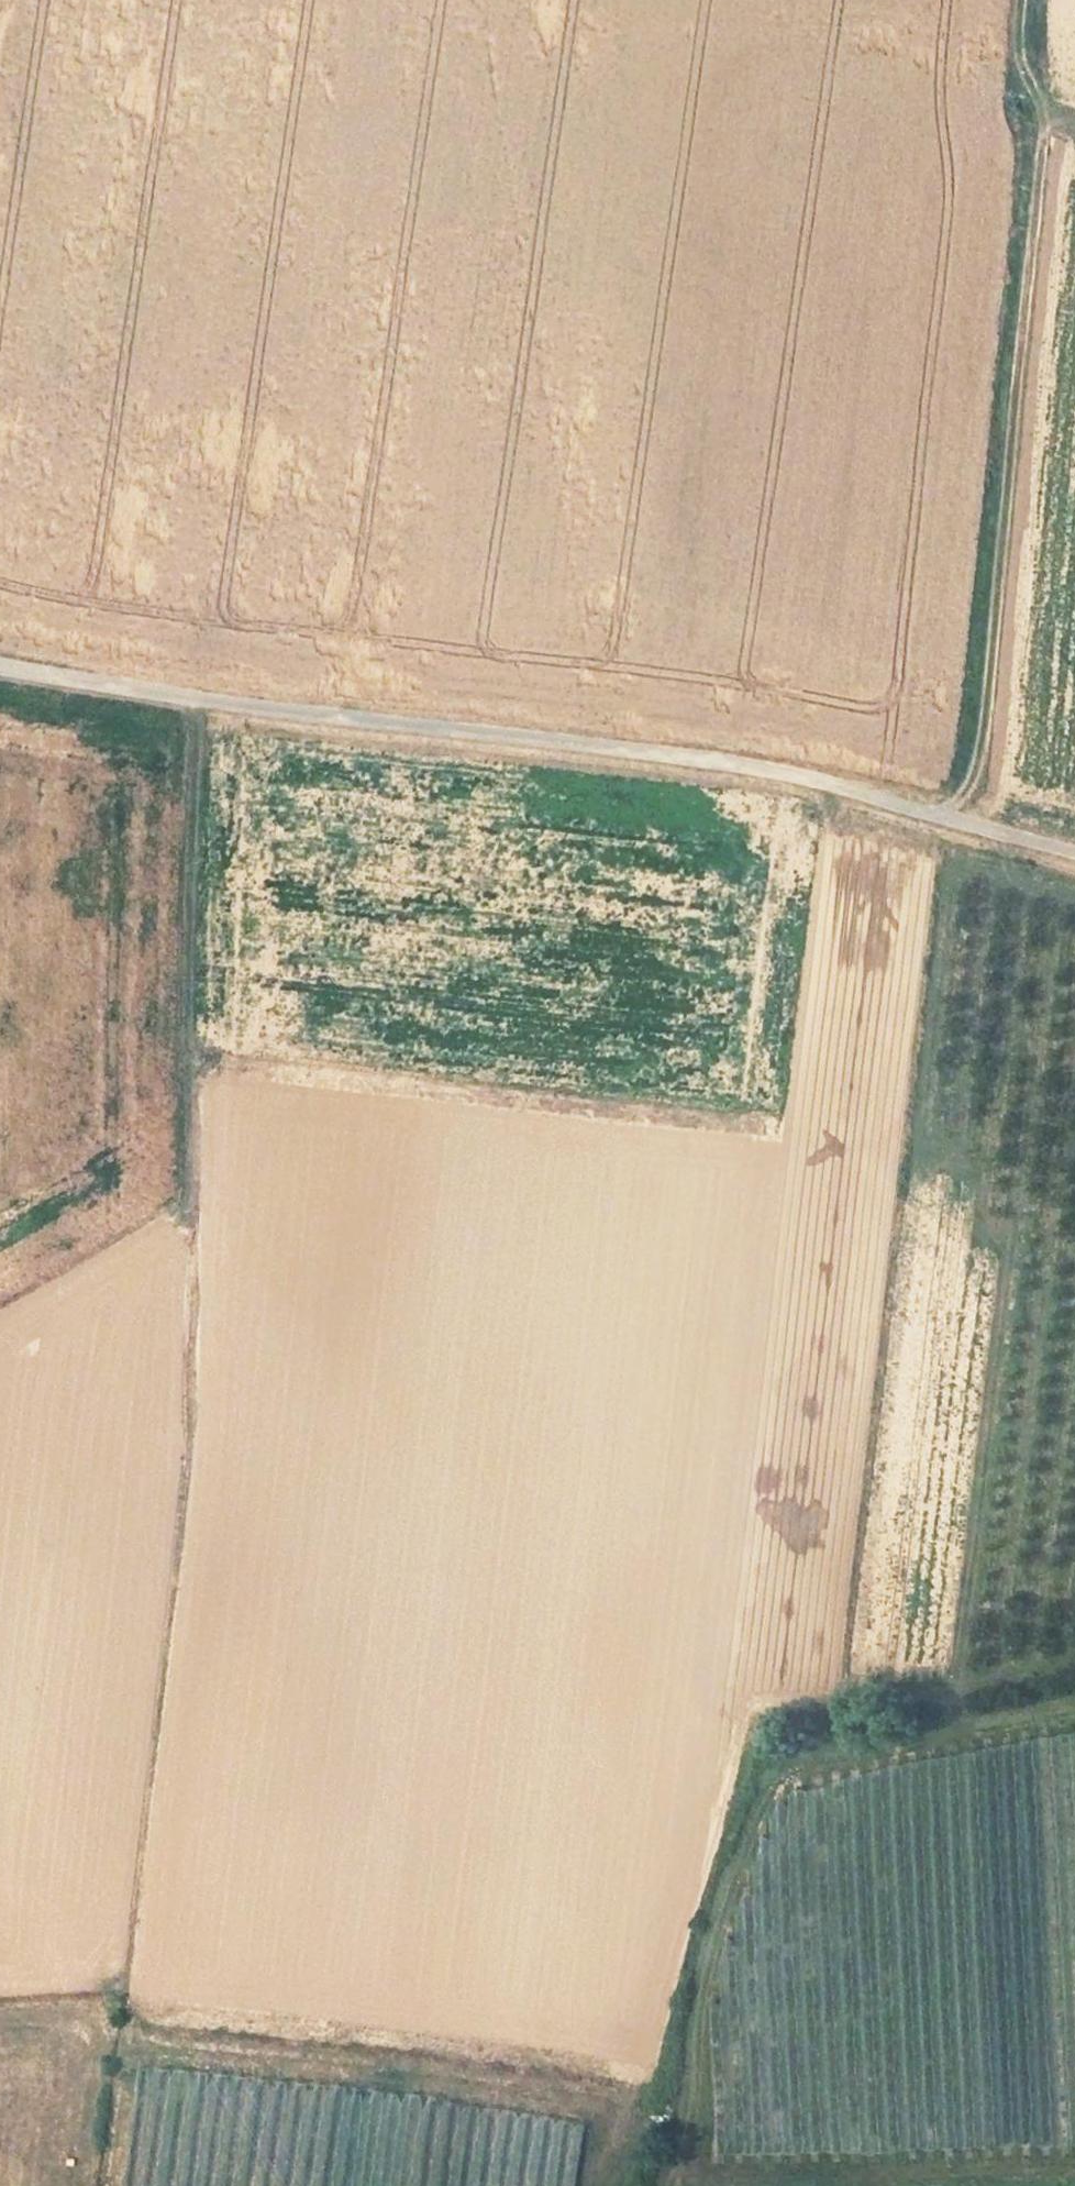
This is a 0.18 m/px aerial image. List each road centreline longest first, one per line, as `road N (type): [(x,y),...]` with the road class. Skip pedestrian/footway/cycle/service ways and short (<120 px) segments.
road 1 (track): [(1074,854),(767,769),(296,716),(0,668)]
road 2 (track): [(598,2185),(613,2142),(636,2127),(665,2136),(686,2104),(695,2025),(715,1954),(754,1829),(781,1785),(1074,1708)]

